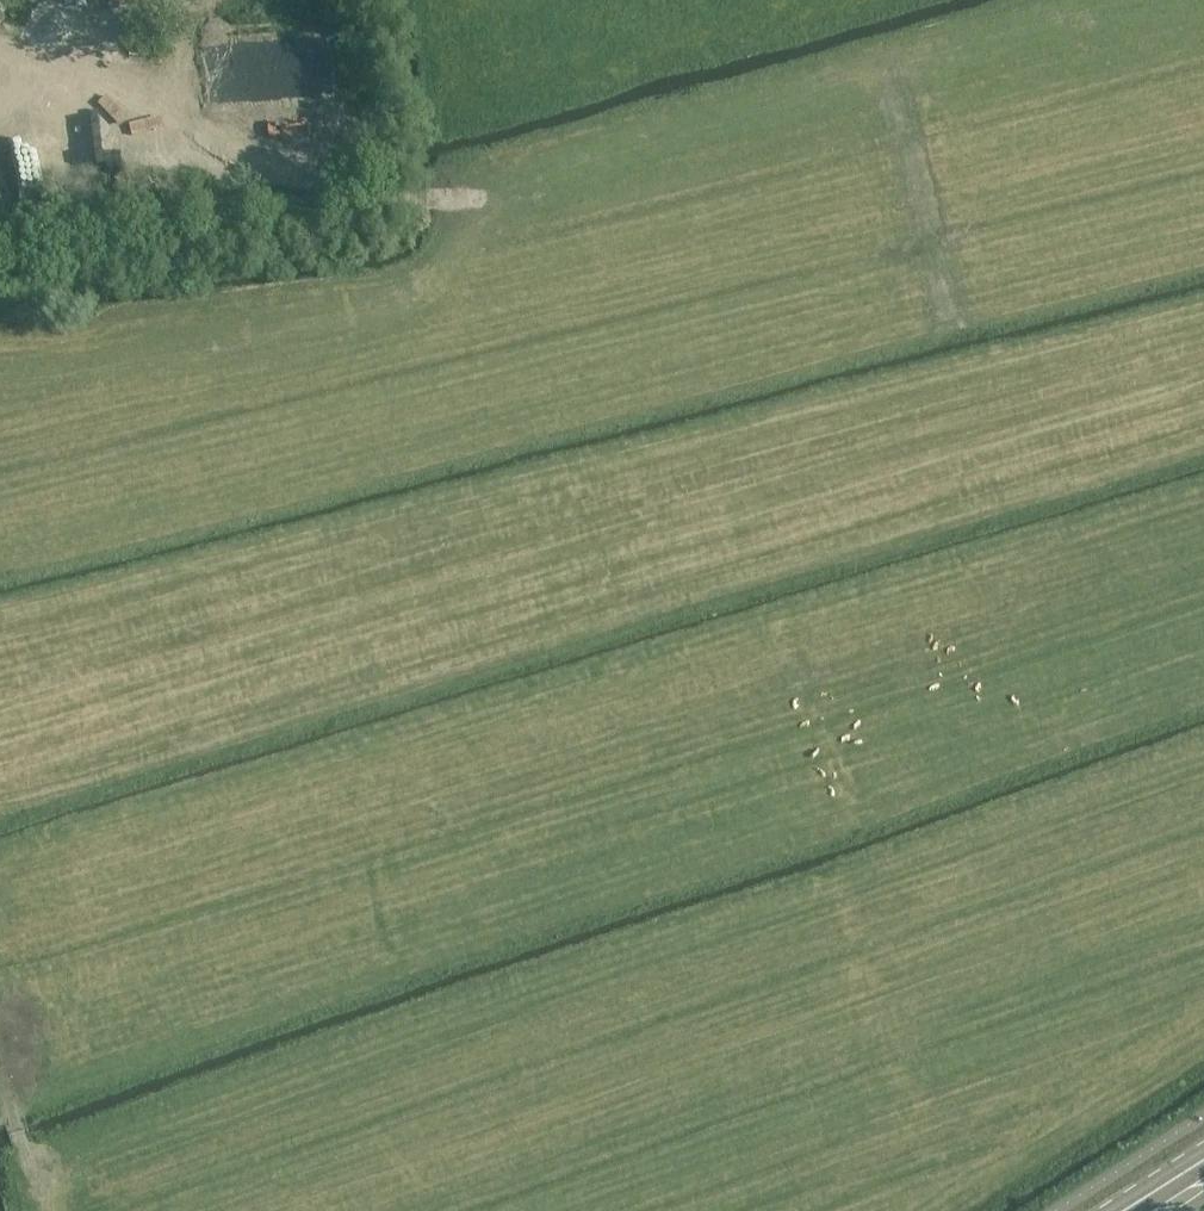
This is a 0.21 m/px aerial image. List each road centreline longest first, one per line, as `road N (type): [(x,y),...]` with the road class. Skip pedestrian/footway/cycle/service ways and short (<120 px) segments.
road 1 (track): [(0,338),(397,293),(447,255),(474,188),(581,173),(867,66),(1128,0)]
road 2 (track): [(42,1210),(0,1084)]

